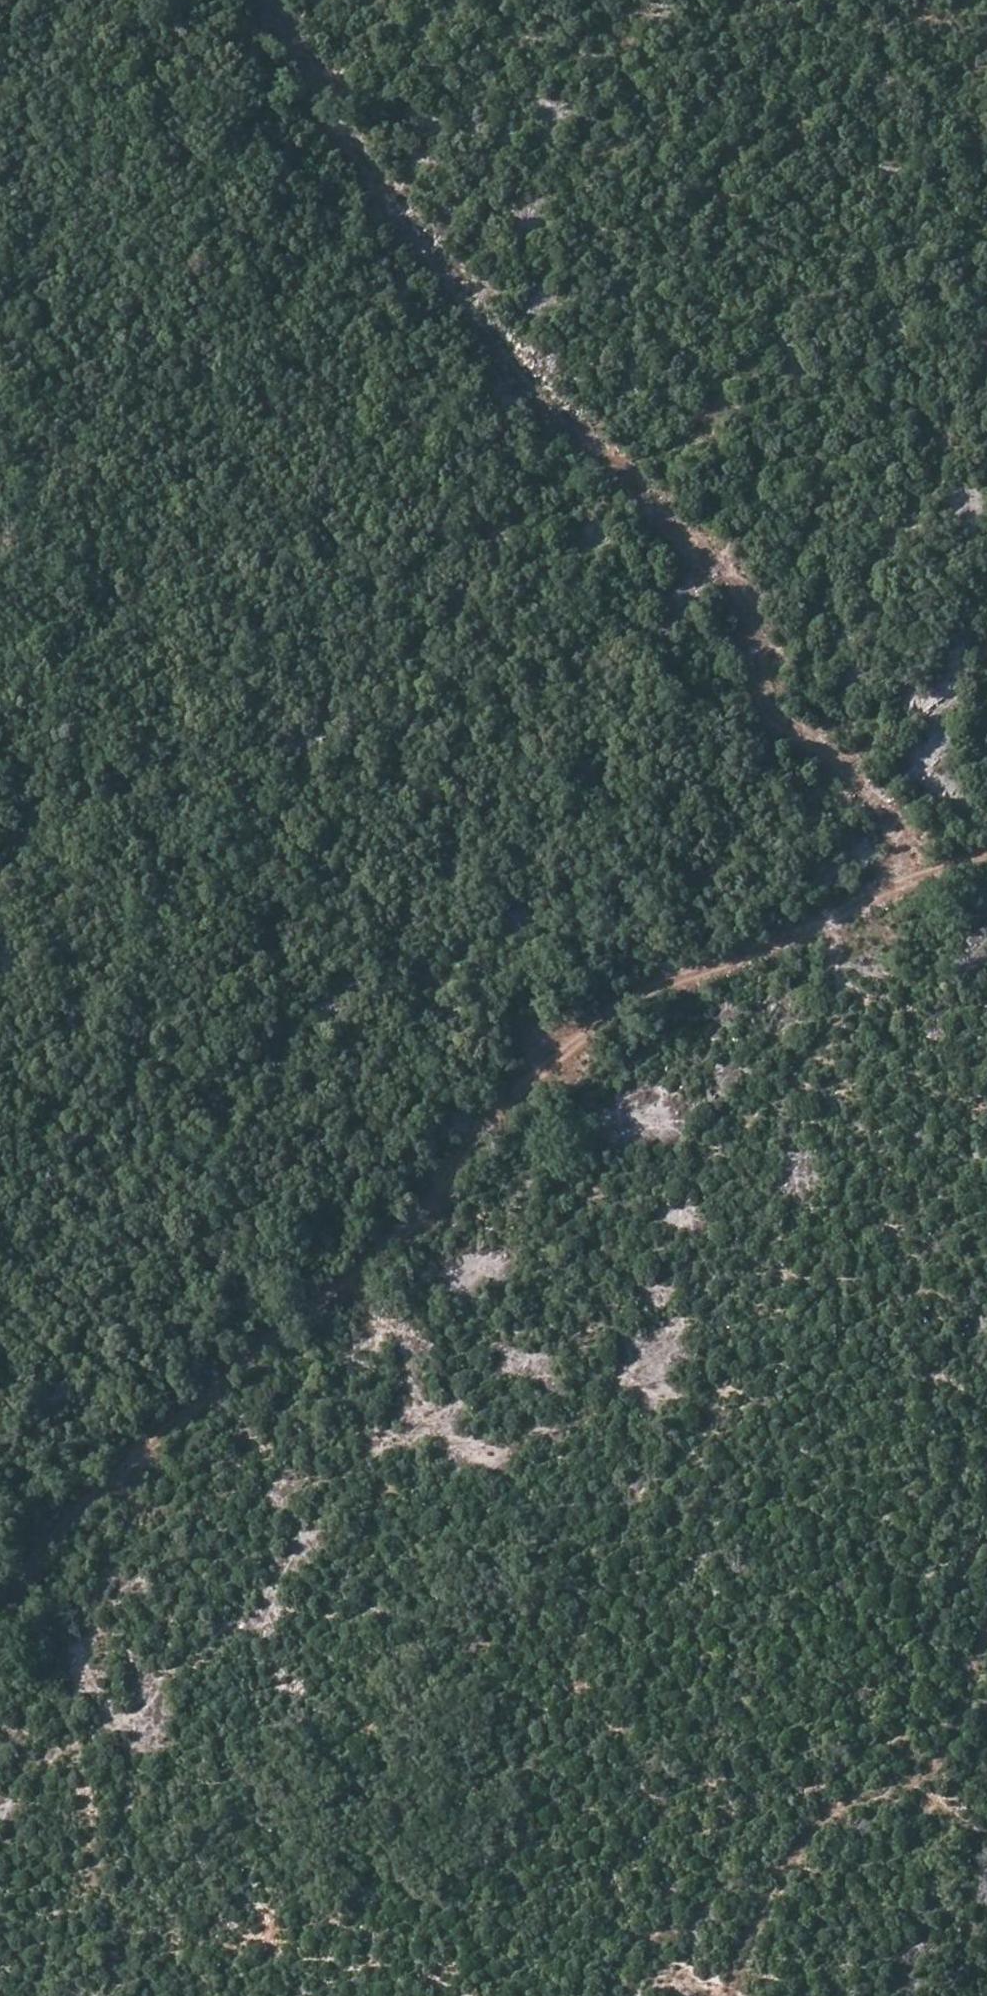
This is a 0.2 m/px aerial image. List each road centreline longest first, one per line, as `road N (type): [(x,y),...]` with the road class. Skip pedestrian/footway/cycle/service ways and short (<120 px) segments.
road 1 (track): [(0,1617),(42,1559),(171,1430),(416,1230),(461,1154),(661,972),(827,920),(986,848)]

